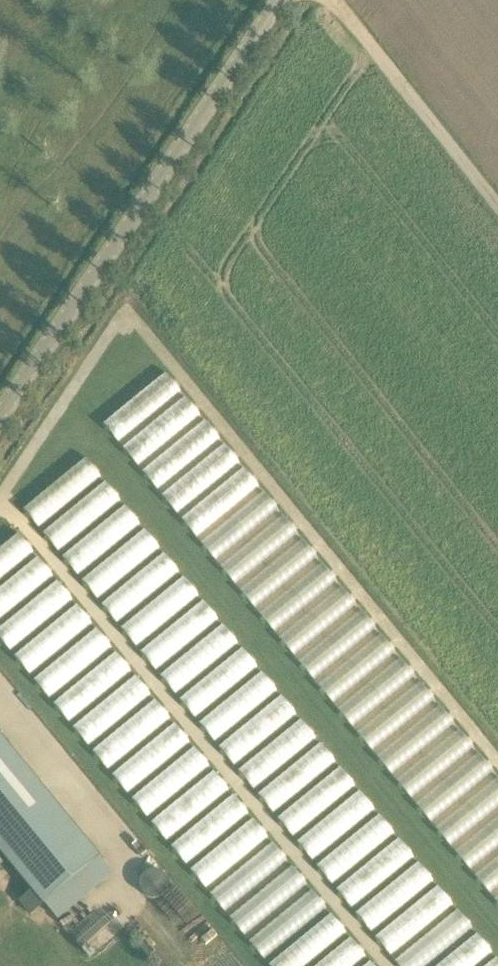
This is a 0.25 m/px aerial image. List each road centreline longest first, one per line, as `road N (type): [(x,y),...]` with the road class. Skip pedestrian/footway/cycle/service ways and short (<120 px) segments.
road 1 (unclassified): [(0,425),(287,0)]
road 2 (track): [(338,0),(497,206)]

